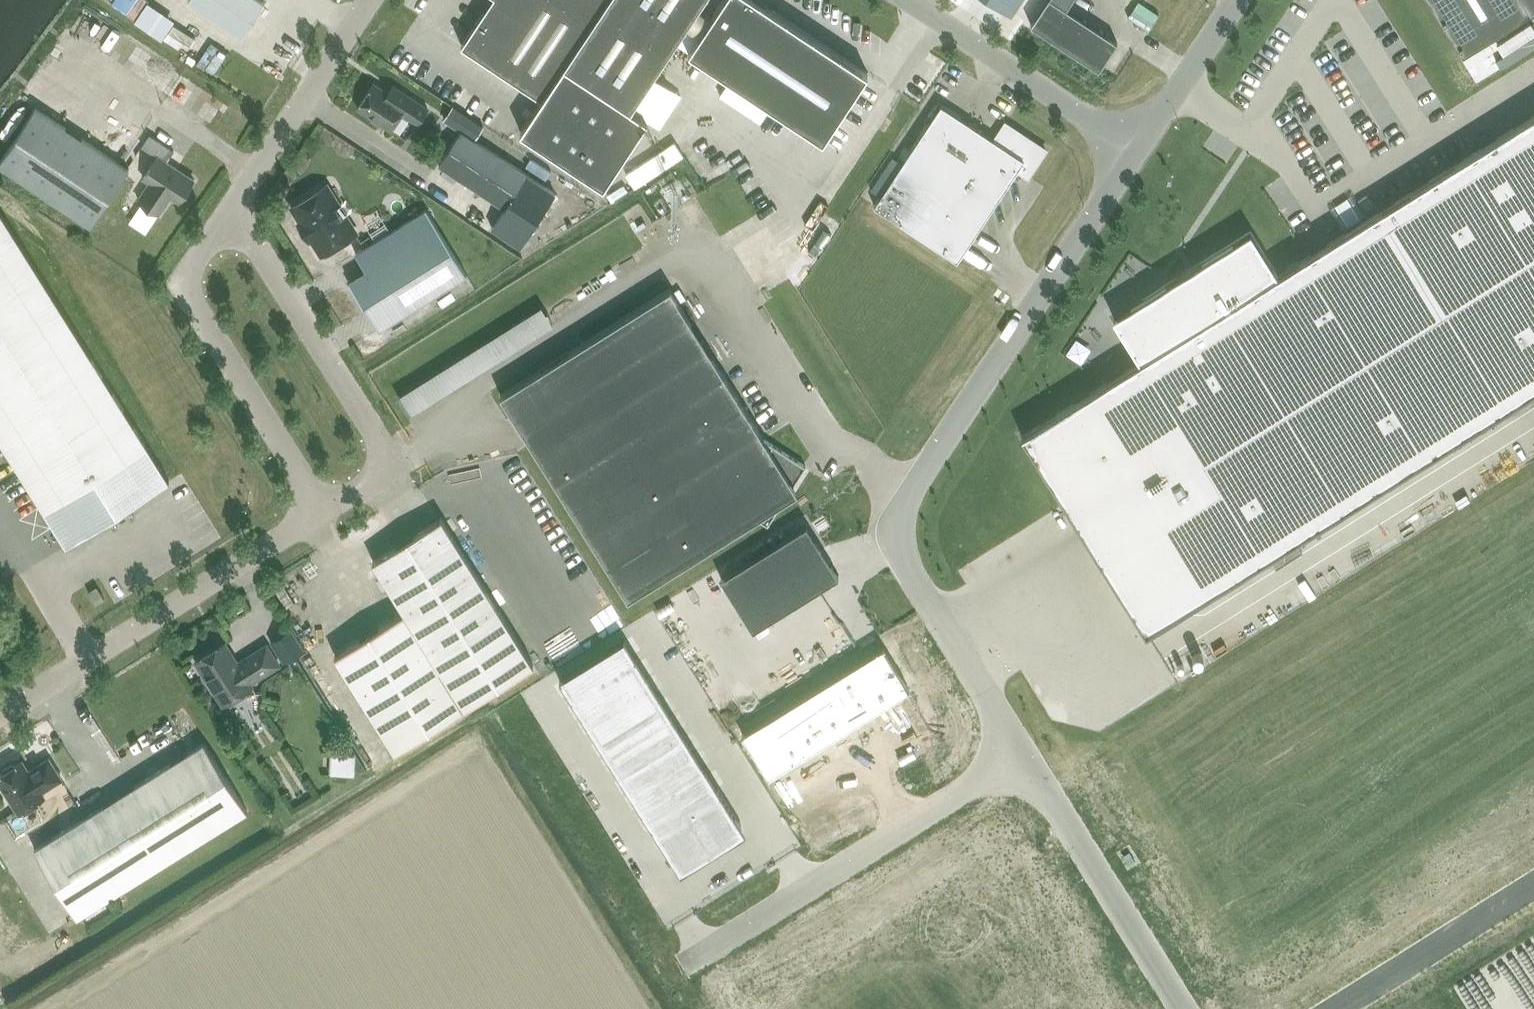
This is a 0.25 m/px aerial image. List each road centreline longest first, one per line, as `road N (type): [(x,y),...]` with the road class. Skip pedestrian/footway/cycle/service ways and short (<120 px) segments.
road 1 (unclassified): [(1135,150),(895,525),(903,561),(1024,754)]
road 2 (unclassified): [(682,967),(1024,754)]
road 3 (unclassified): [(323,511),(395,466),(230,209)]
road 4 (unclassified): [(0,713),(323,511)]
road 5 (unclassified): [(323,511),(181,283),(230,209)]
road 6 (unclassified): [(1024,754),(1183,1008)]
road 7 (unclassified): [(1135,150),(907,0)]
road 8 (unclassified): [(230,209),(369,0)]
road 9 (unclassified): [(1533,885),(1336,1008)]
road 10 (unclassified): [(1235,0),(1135,150)]

